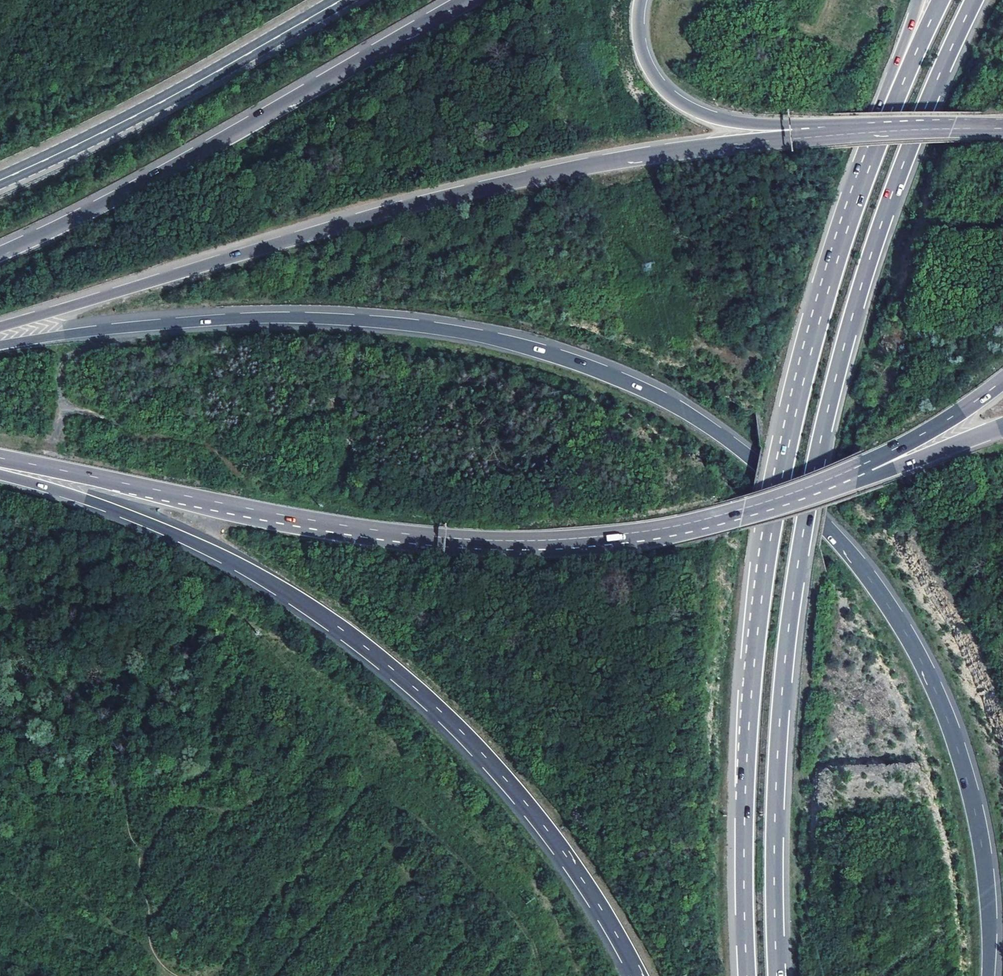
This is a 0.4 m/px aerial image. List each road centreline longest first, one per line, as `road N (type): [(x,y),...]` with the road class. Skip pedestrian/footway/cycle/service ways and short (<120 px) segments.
road 1 (motorway): [(987,975),(986,874),(973,804),(914,648),(835,537),(691,418),(596,371),(430,328),(190,321),(0,347)]
road 2 (motorway): [(777,975),(776,817),(787,647),(830,399),(891,199),(975,0)]
road 3 (motorway): [(902,83),(836,261),(771,551),(749,724),(746,975)]
road 4 (motorway): [(0,458),(311,520),(487,540),(675,525),(766,504),(876,460)]
road 5 (motorway): [(819,135),(639,159),(387,211),(0,329)]
road 6 (motorway): [(0,476),(191,541),(286,594),(396,674),(483,756),(568,859),(638,975)]
road 7 (motorway): [(472,0),(0,253)]
road 8 (secondary): [(0,180),(149,108),(341,0)]
road 9 (motorway): [(819,135),(723,120),(675,98),(644,58),(640,0)]
road 10 (motorway): [(1002,128),(819,135)]
road 11 (motorway): [(876,460),(1002,380)]
road 12 (motorway): [(876,460),(1002,426)]

